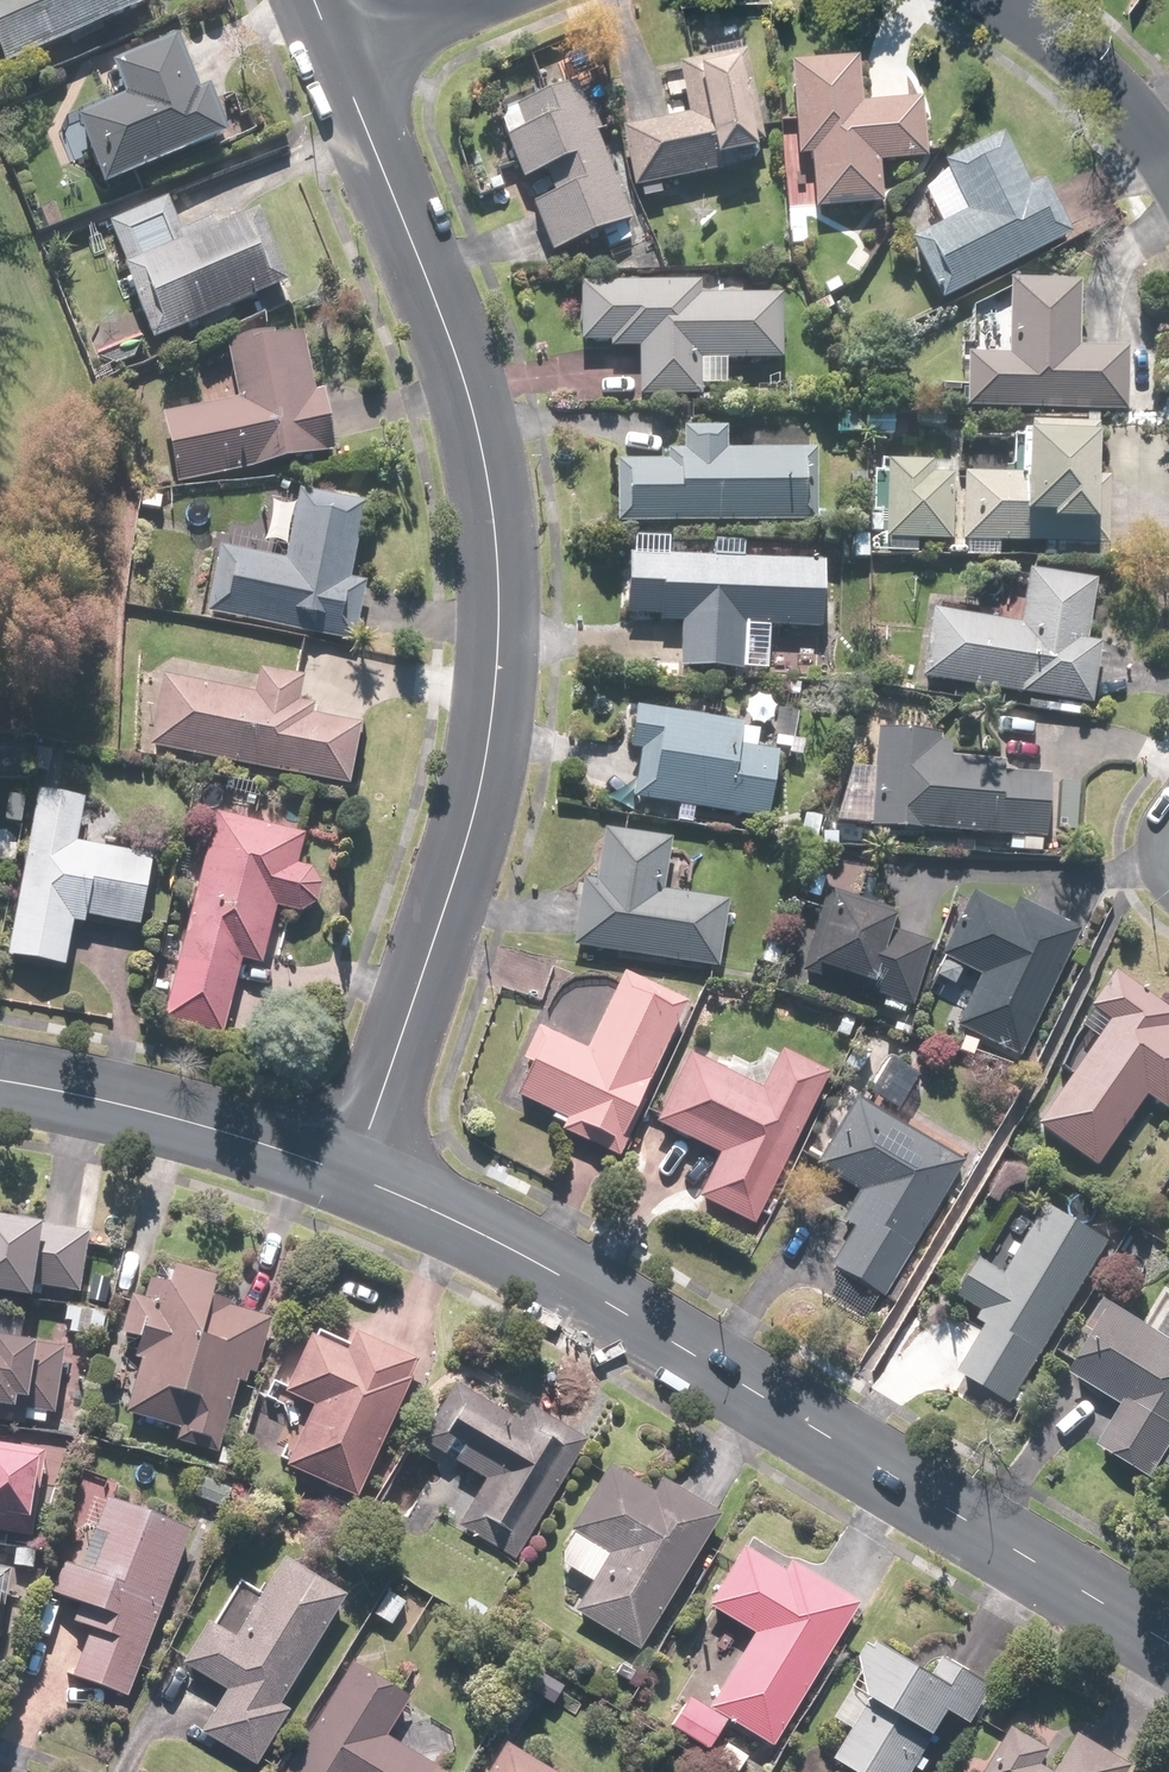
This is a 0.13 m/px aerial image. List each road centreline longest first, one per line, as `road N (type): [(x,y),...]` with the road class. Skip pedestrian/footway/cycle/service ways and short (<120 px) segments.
road 1 (residential): [(348,62),(456,353),(496,511),(484,775),(453,889),(345,1173)]
road 2 (tertiary): [(1168,1646),(533,1264),(345,1173)]
road 3 (tertiary): [(345,1173),(83,1093),(0,1082)]
road 4 (residential): [(986,0),(1031,23),(1128,115),(1168,173)]
road 5 (residential): [(348,62),(487,0)]

